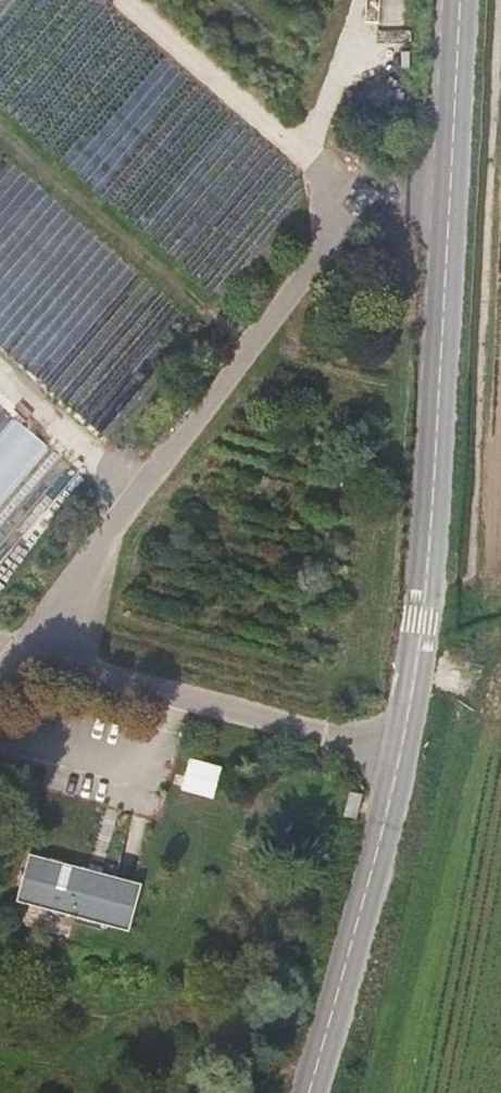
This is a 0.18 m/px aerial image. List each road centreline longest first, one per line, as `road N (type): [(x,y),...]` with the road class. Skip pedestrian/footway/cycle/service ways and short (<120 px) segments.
road 1 (tertiary): [(309,1092),(402,755),(422,621),(463,0)]

